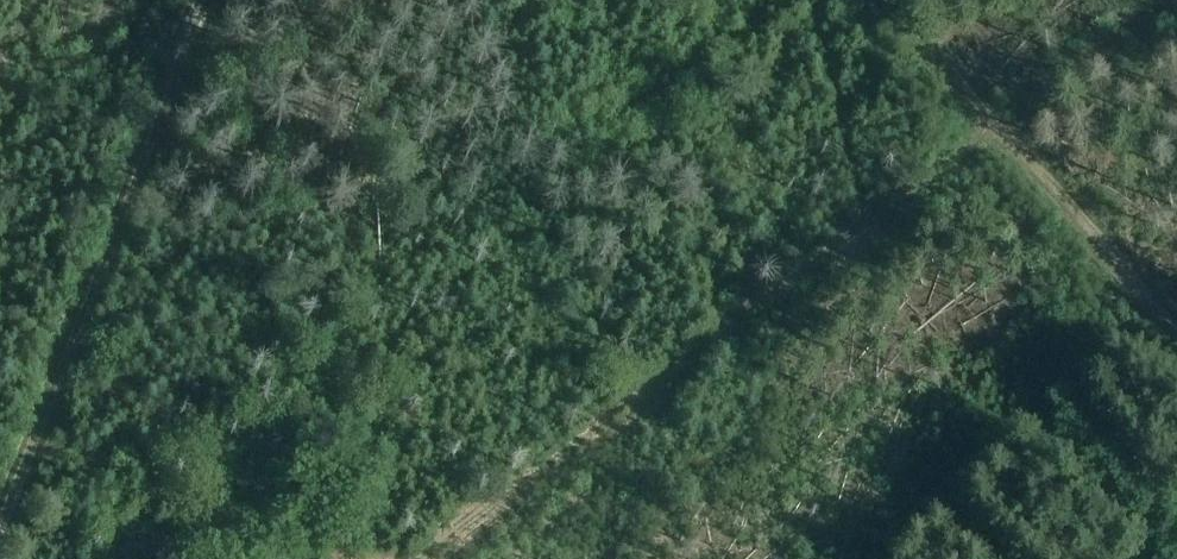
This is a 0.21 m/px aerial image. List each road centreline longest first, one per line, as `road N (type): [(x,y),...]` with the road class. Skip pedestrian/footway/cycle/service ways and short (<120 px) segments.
road 1 (track): [(392,558),(988,121)]
road 2 (track): [(0,544),(213,0)]
road 3 (track): [(882,0),(1176,342)]

